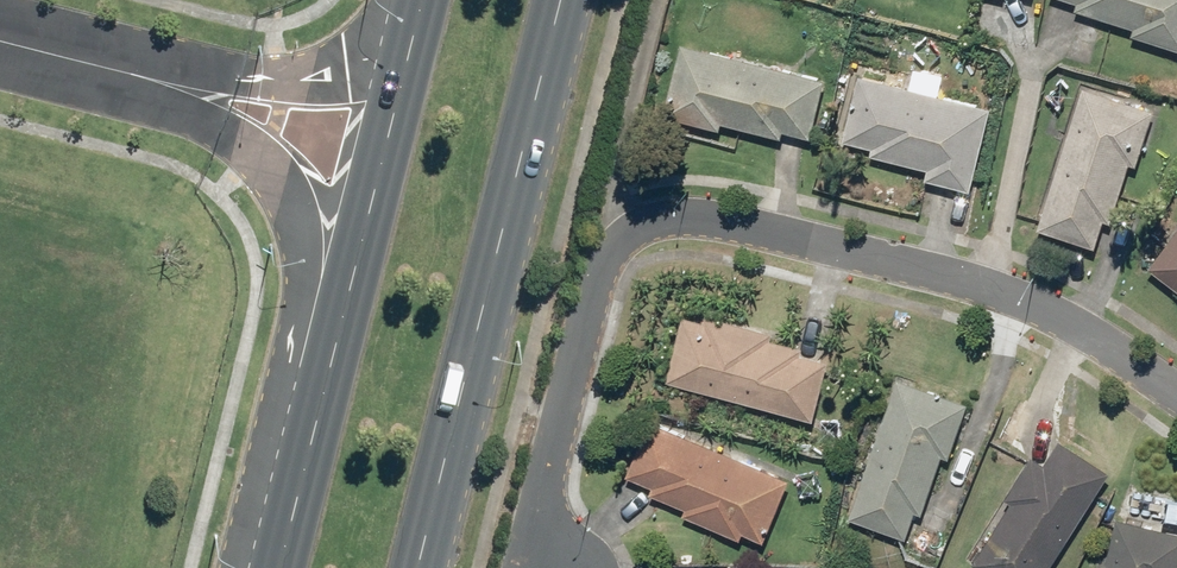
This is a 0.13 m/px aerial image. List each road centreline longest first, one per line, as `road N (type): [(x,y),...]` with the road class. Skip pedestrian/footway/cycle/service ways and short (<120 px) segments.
road 1 (residential): [(556,567),(546,536),(562,427),(596,267),(626,225),(698,212),(1039,301),(1176,387)]
road 2 (primary): [(564,0),(419,567)]
road 3 (unclassified): [(330,363),(295,231),(270,178),(171,77)]
road 4 (primary): [(330,363),(409,52)]
road 5 (unclassified): [(171,77),(282,87),(409,52)]
road 6 (primary): [(279,567),(330,363)]
road 7 (unclassified): [(0,34),(171,77)]

